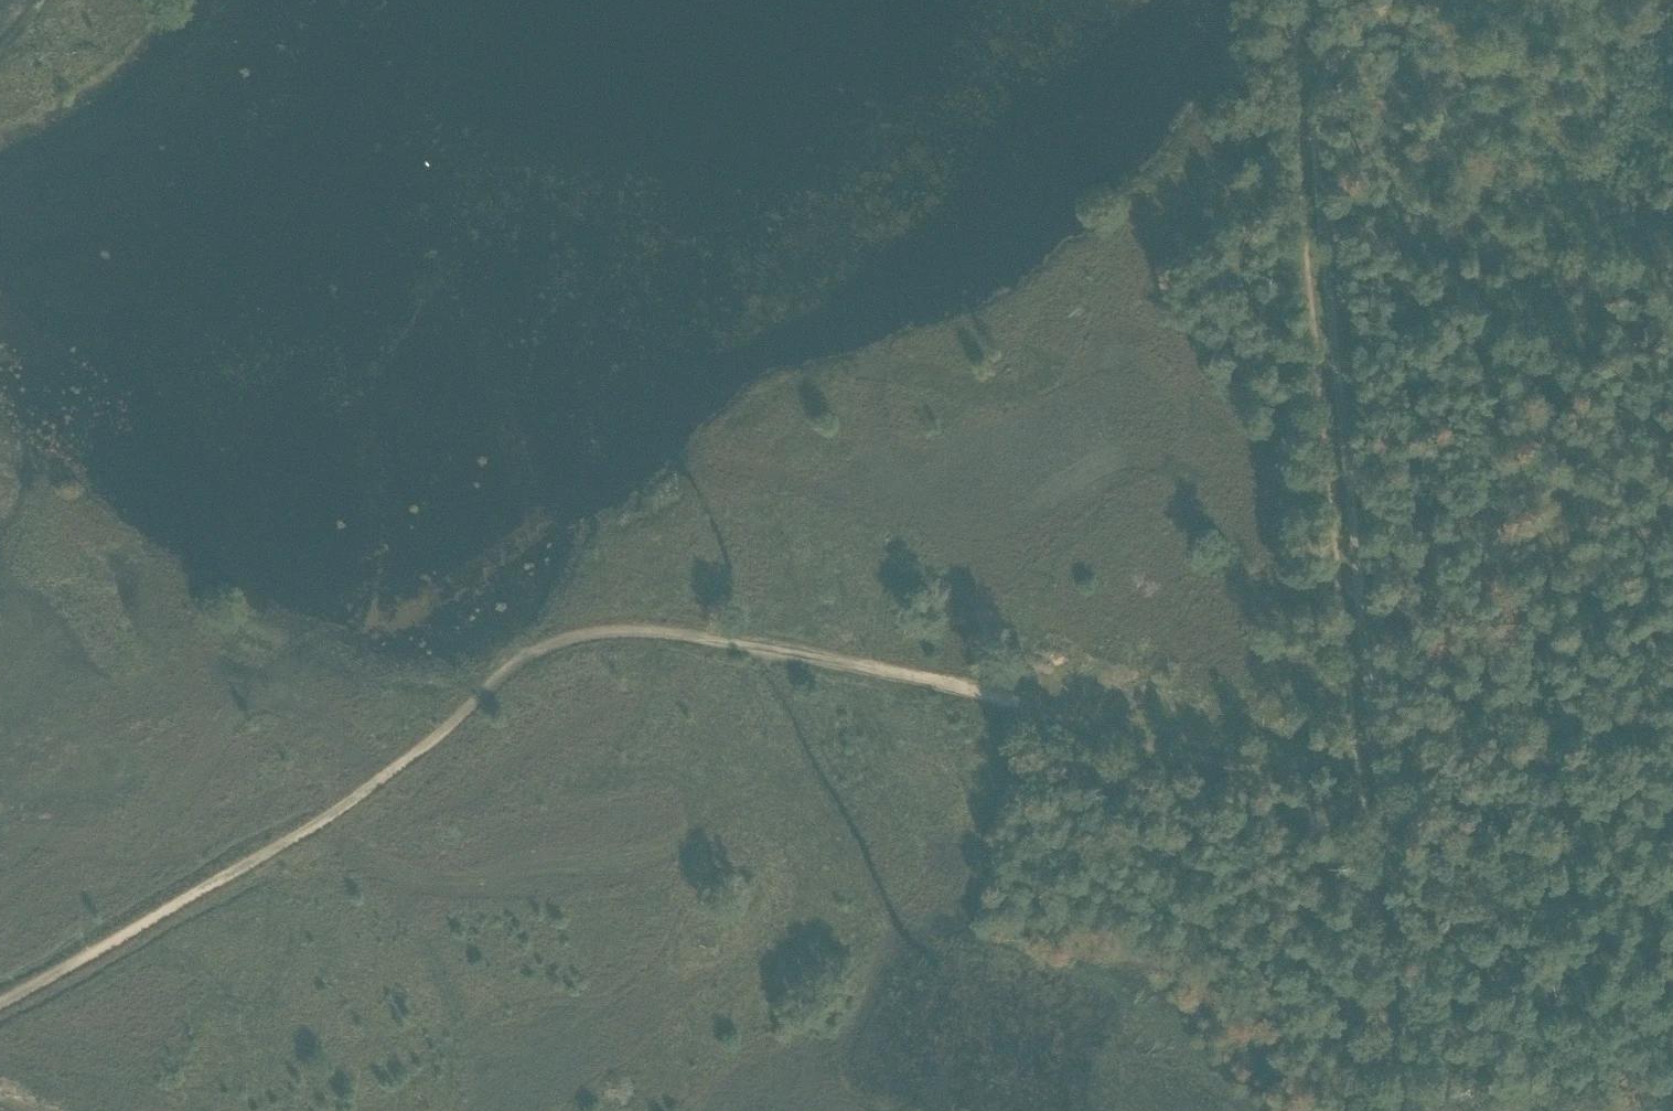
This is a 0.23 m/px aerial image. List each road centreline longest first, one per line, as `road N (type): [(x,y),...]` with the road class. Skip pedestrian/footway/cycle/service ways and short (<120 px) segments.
road 1 (track): [(1397,0),(1331,91),(1337,294),(1377,743)]
road 2 (track): [(1377,743),(1420,1110)]

